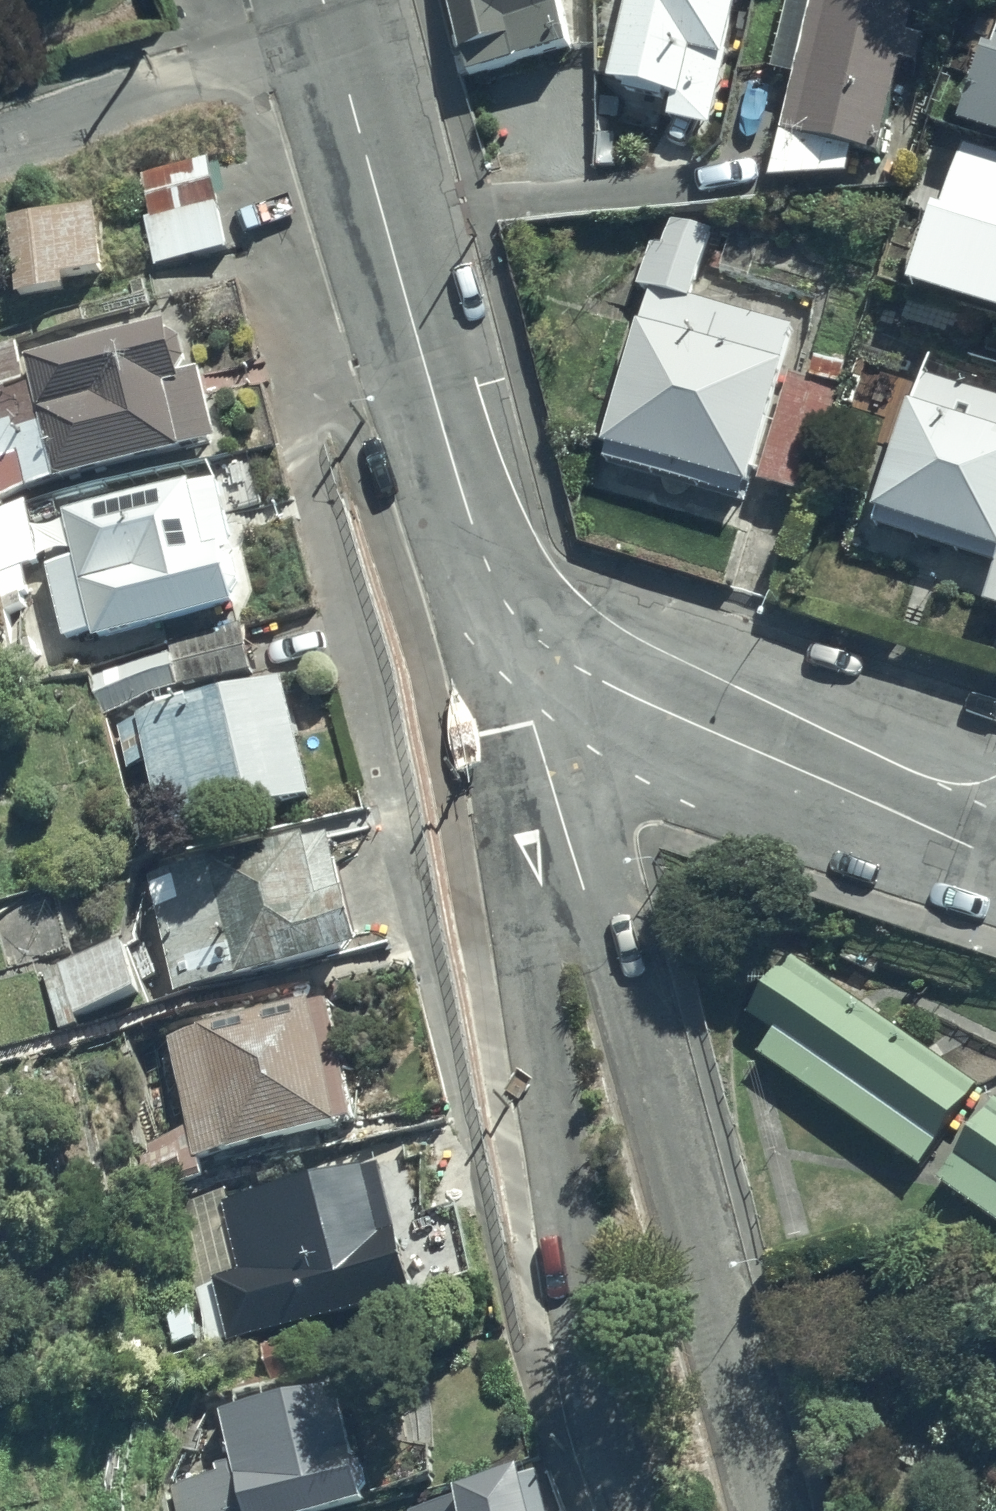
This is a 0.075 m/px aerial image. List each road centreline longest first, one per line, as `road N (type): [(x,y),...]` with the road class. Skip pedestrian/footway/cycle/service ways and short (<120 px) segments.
road 1 (residential): [(576,862),(767,1510)]
road 2 (residential): [(576,862),(525,953),(612,1444),(635,1510)]
road 3 (residential): [(339,36),(426,367),(513,612)]
road 4 (residential): [(513,612),(558,656),(628,694),(995,859)]
road 5 (residential): [(339,36),(0,139)]
road 6 (residential): [(513,612),(534,723),(576,862)]

